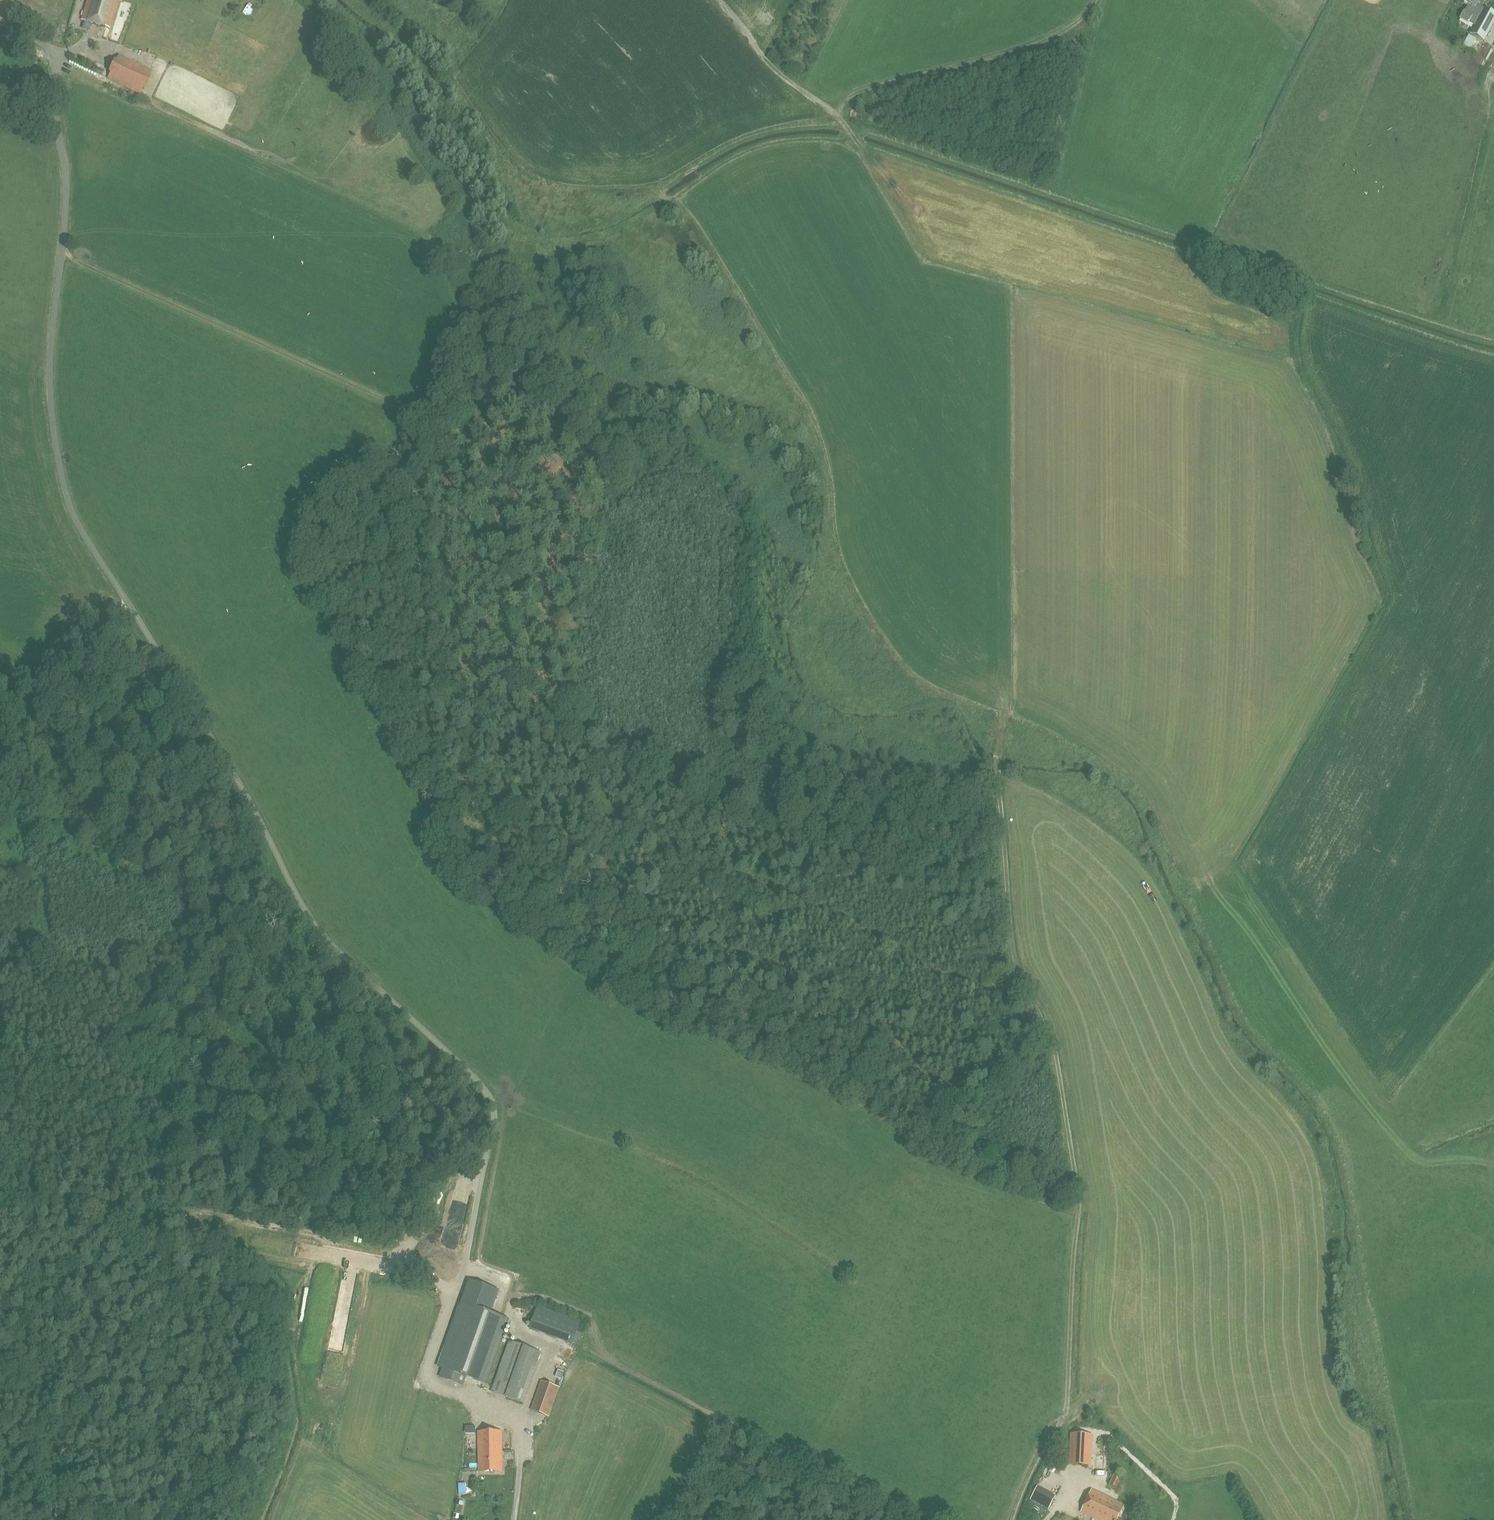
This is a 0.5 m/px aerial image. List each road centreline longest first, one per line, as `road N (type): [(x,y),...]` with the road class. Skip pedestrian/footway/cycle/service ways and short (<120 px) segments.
road 1 (track): [(64,249),(86,267),(467,441),(479,463),(523,696),(552,736),(979,908),(1018,1021),(1068,1041),(1081,1214),(1067,1413),(1017,1519)]
road 2 (unclassified): [(0,22),(46,45),(59,62),(67,189),(51,391),(77,519),(319,927),(483,1088),(489,1147)]
road 3 (track): [(3,1191),(134,1199),(406,1255),(457,1293)]
road 4 (track): [(717,0),(762,57),(826,107),(884,81),(1040,41),(1092,0)]

